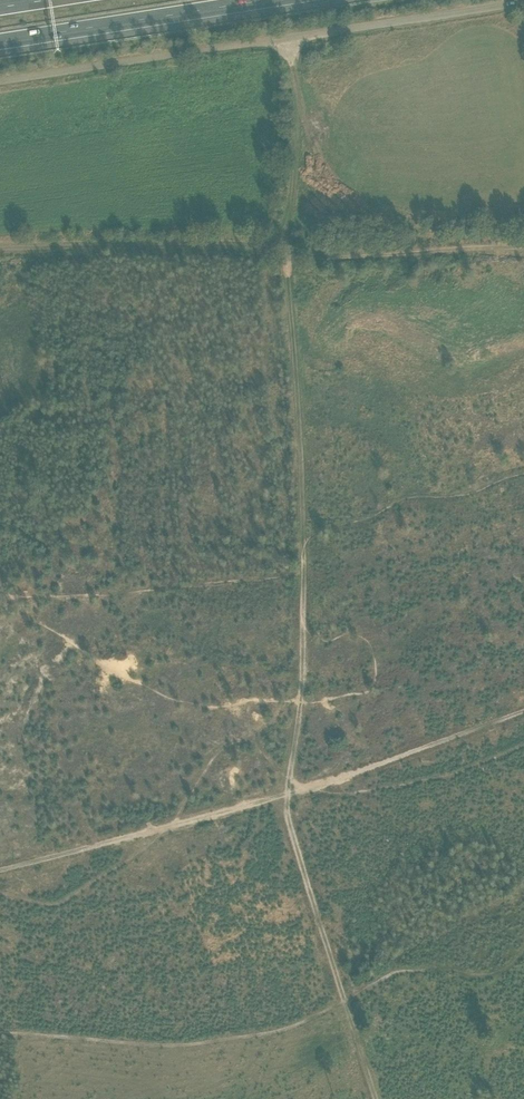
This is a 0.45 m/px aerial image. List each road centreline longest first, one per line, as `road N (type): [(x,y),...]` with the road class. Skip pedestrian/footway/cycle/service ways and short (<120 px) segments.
road 1 (unclassified): [(0,82),(523,2)]
road 2 (track): [(302,544),(280,242)]
road 3 (track): [(0,247),(280,242)]
road 4 (motorway): [(0,41),(266,0)]
road 5 (track): [(523,710),(288,795)]
road 6 (track): [(285,252),(523,245)]
road 7 (track): [(288,795),(344,1002)]
road 8 (track): [(280,242),(297,170),(298,90),(288,39)]
road 9 (track): [(171,827),(0,870)]
road 10 (track): [(302,631),(288,795)]
road 11 (track): [(288,795),(171,827)]

